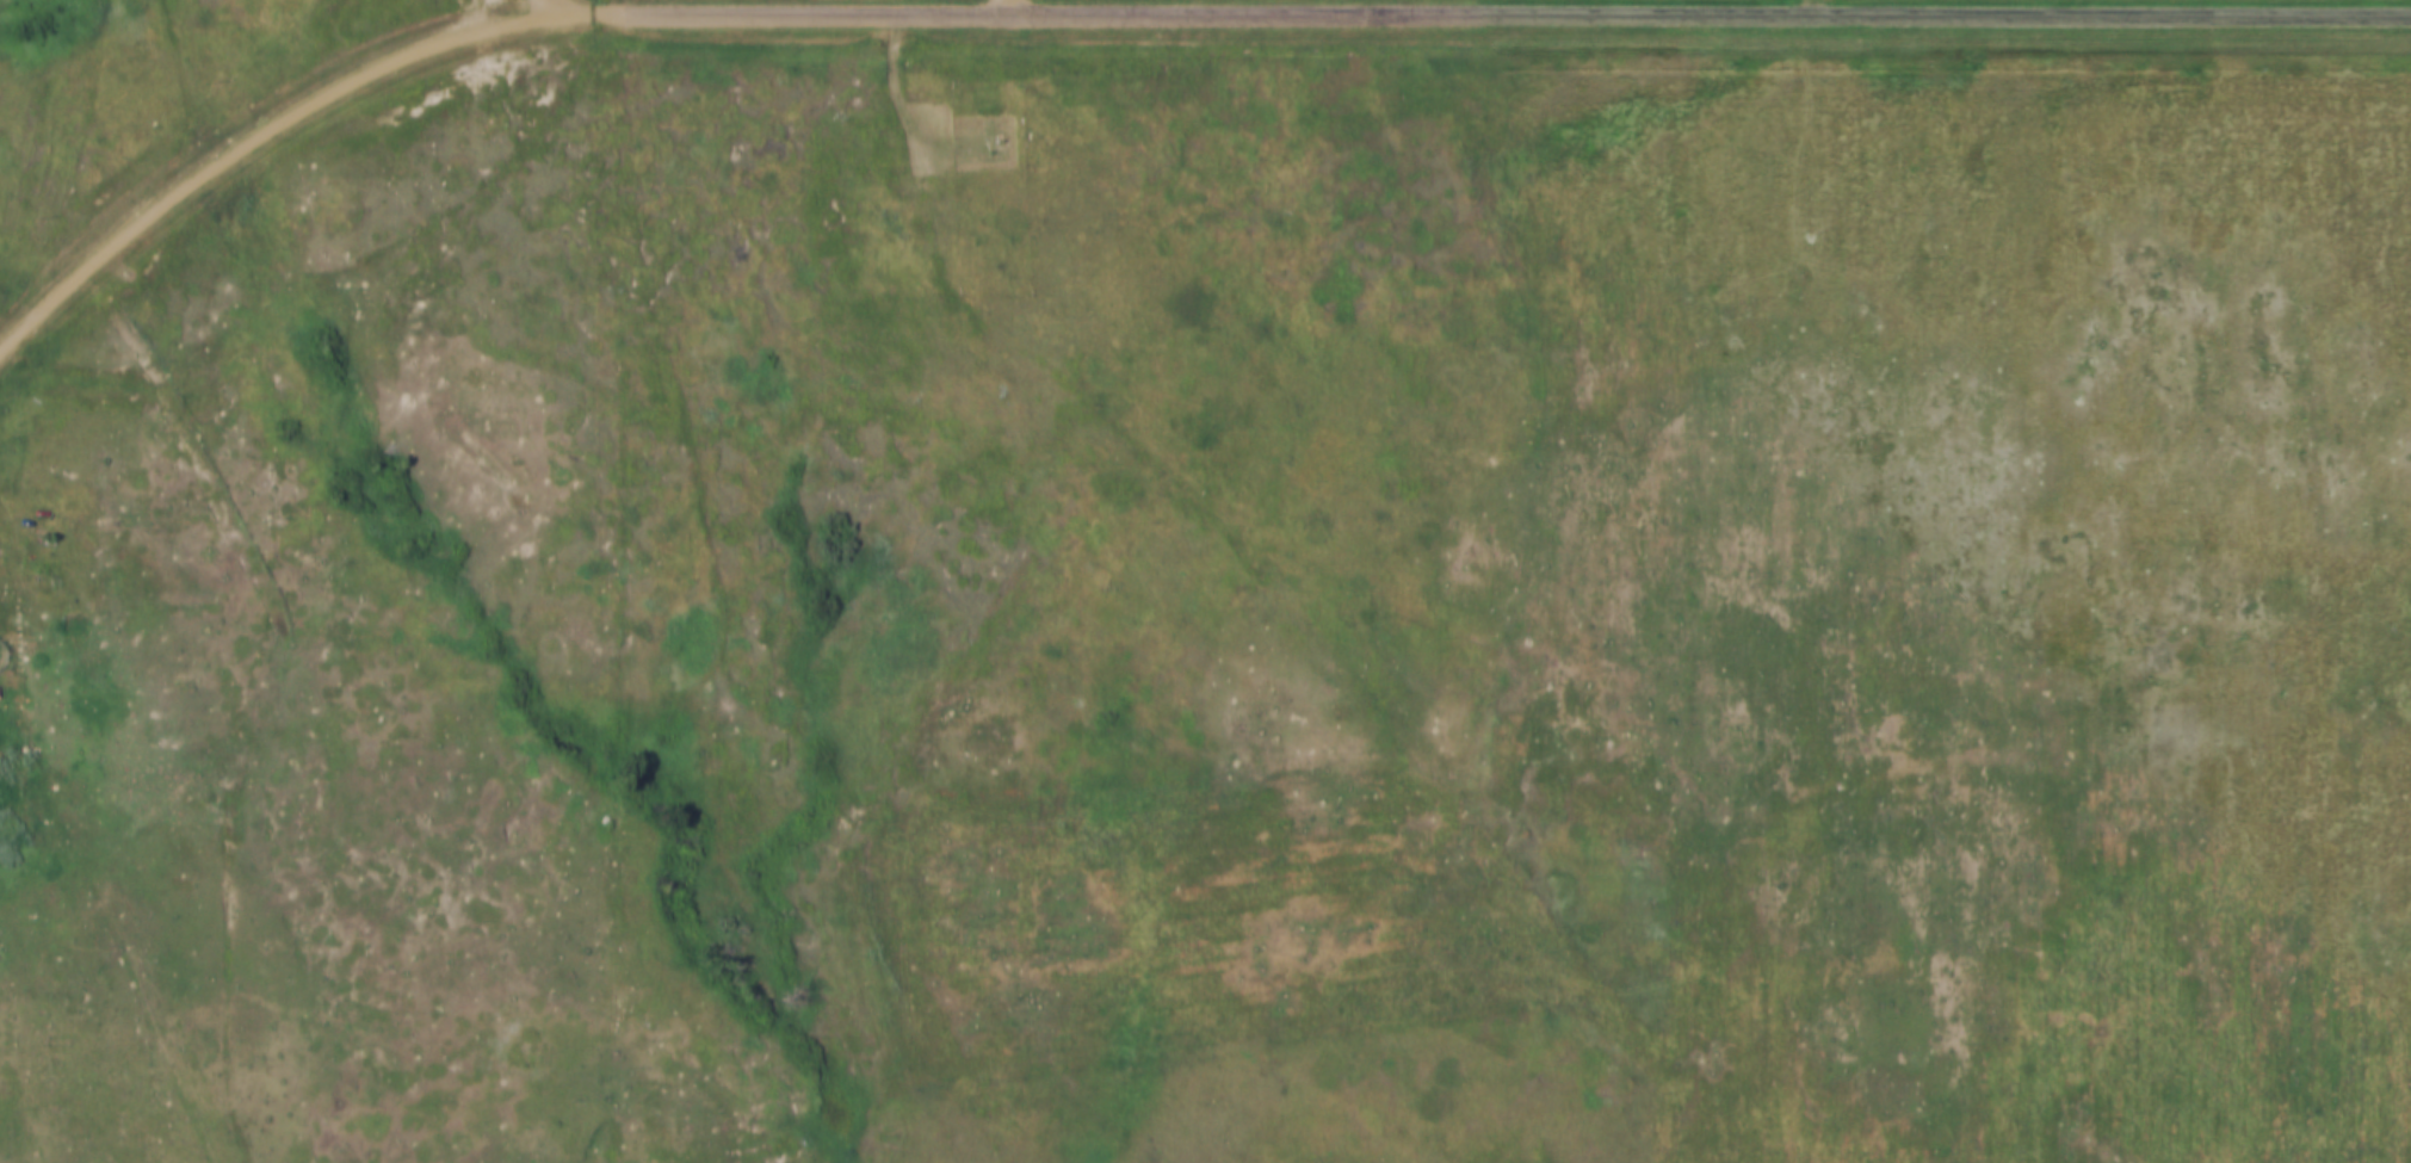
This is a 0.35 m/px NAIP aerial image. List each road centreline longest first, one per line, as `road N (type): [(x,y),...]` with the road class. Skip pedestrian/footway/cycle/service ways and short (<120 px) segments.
road 1 (residential): [(588,14),(2410,18)]

